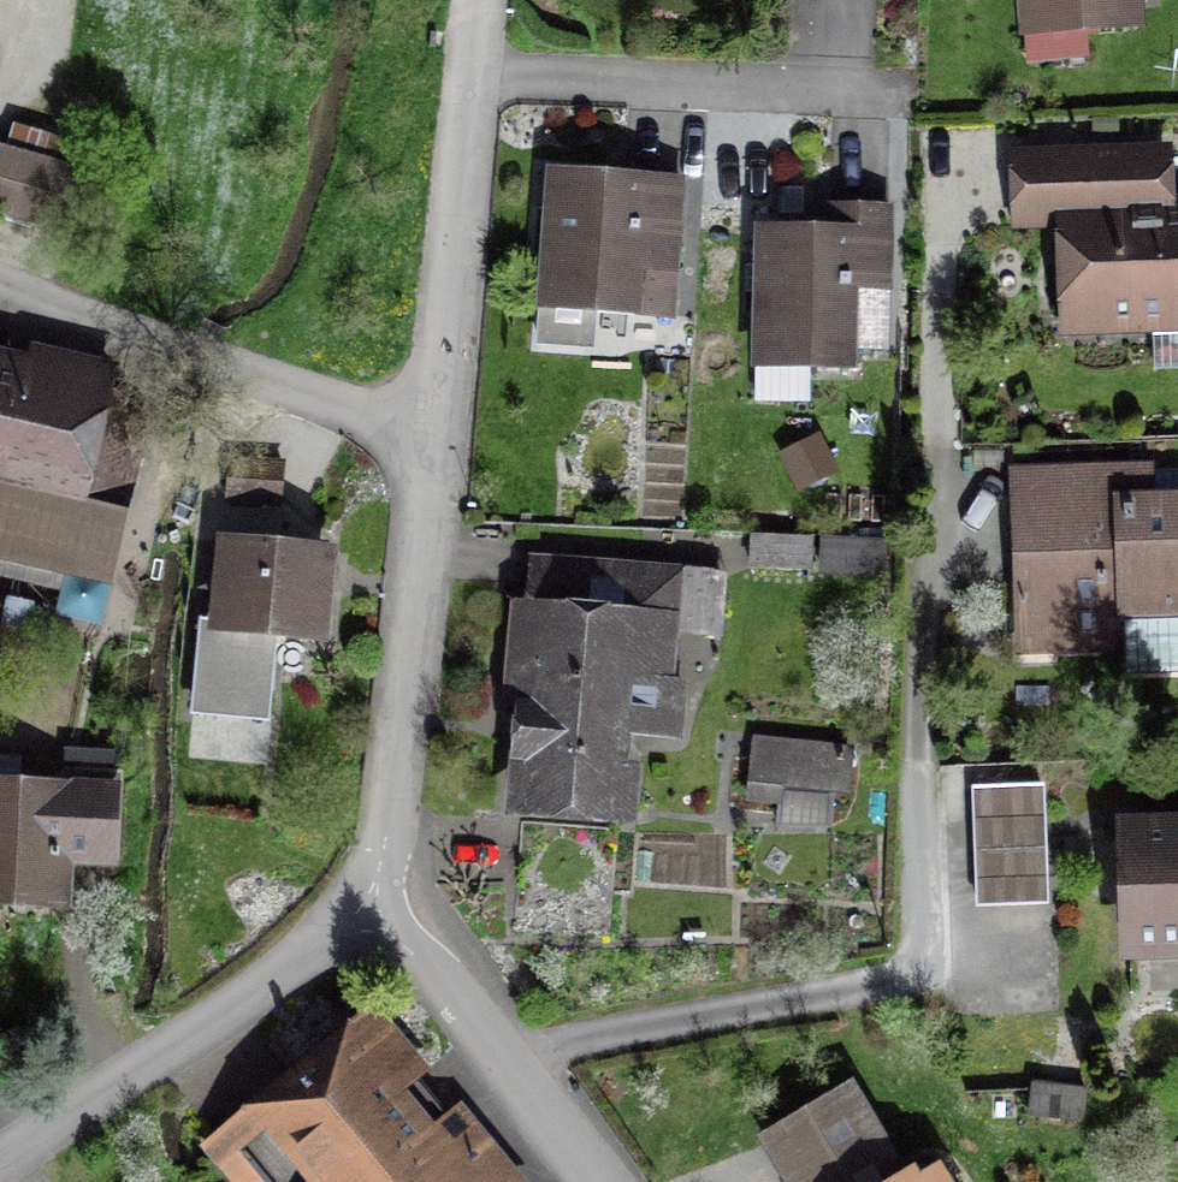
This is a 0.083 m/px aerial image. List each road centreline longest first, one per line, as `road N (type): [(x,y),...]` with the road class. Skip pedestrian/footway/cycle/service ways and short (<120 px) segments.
road 1 (residential): [(436,442),(390,827),(368,916)]
road 2 (residential): [(0,284),(436,442)]
road 3 (residential): [(368,916),(0,1158)]
road 4 (residential): [(473,77),(893,91)]
road 5 (unclassified): [(473,77),(436,442)]
road 6 (residential): [(368,916),(505,1056),(597,1181)]

